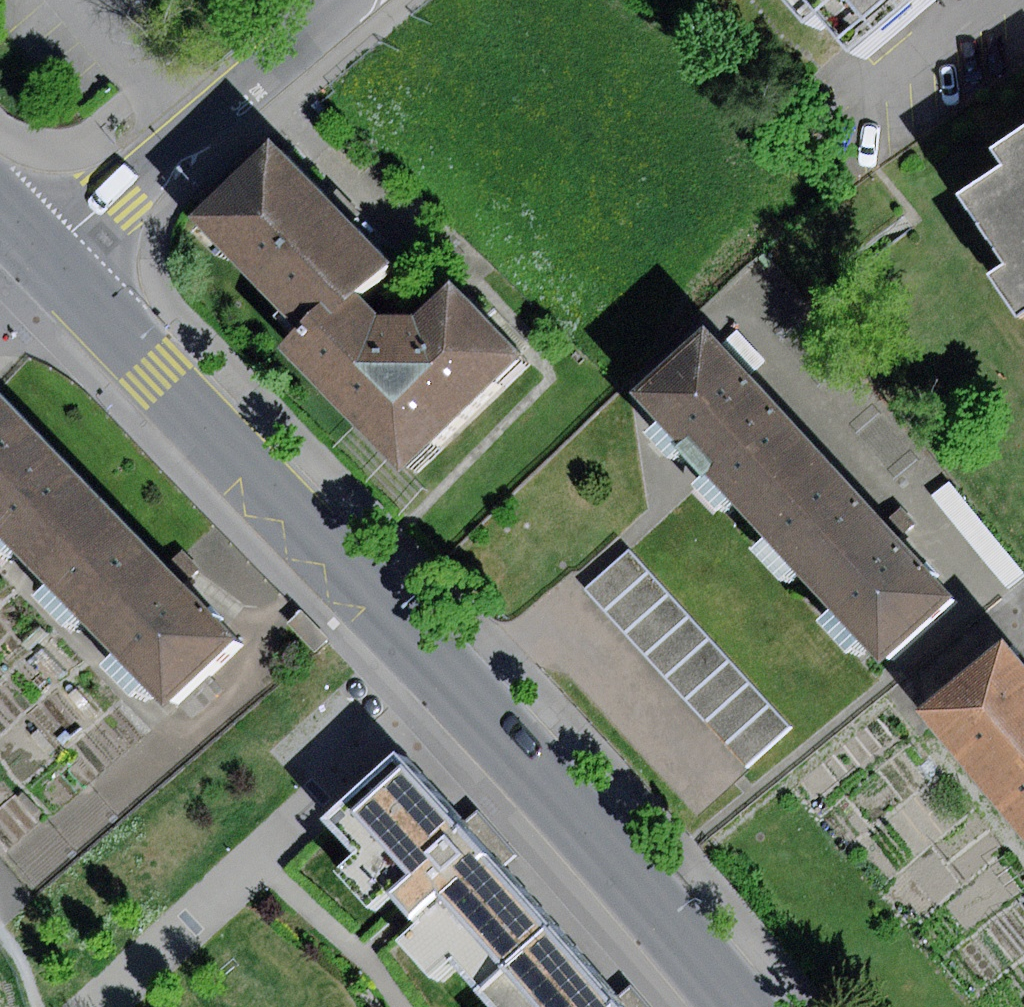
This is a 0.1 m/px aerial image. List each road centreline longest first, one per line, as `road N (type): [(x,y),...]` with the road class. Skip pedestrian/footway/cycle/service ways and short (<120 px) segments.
road 1 (residential): [(42,255),(421,648),(728,1006)]
road 2 (residential): [(42,255),(347,0)]

